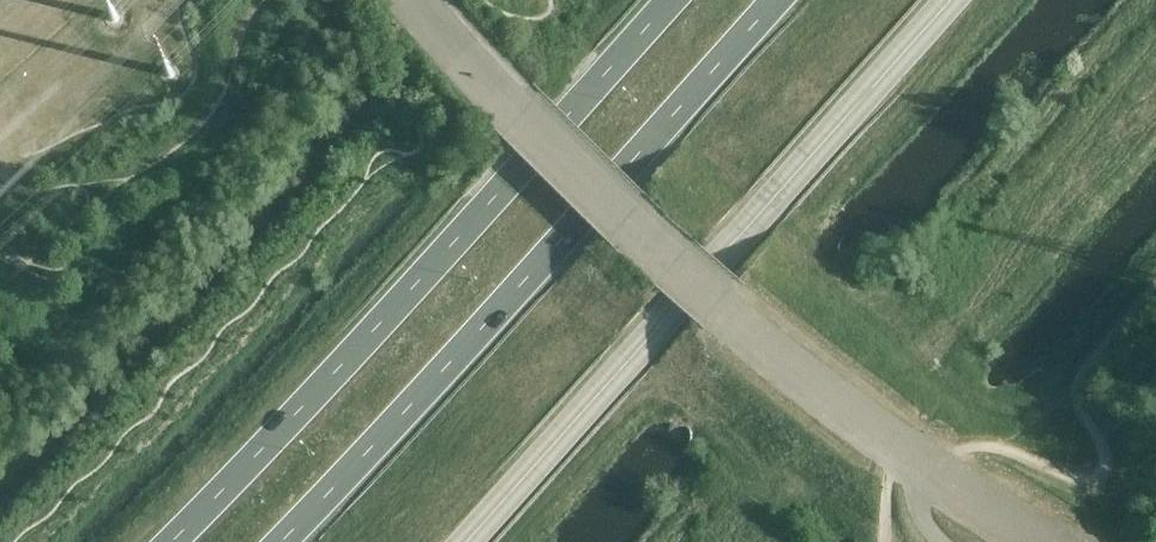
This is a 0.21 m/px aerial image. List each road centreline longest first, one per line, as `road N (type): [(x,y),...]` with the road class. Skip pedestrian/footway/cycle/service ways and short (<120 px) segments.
road 1 (trunk): [(659,0),(309,386),(152,541)]
road 2 (trunk): [(288,541),(782,0)]

